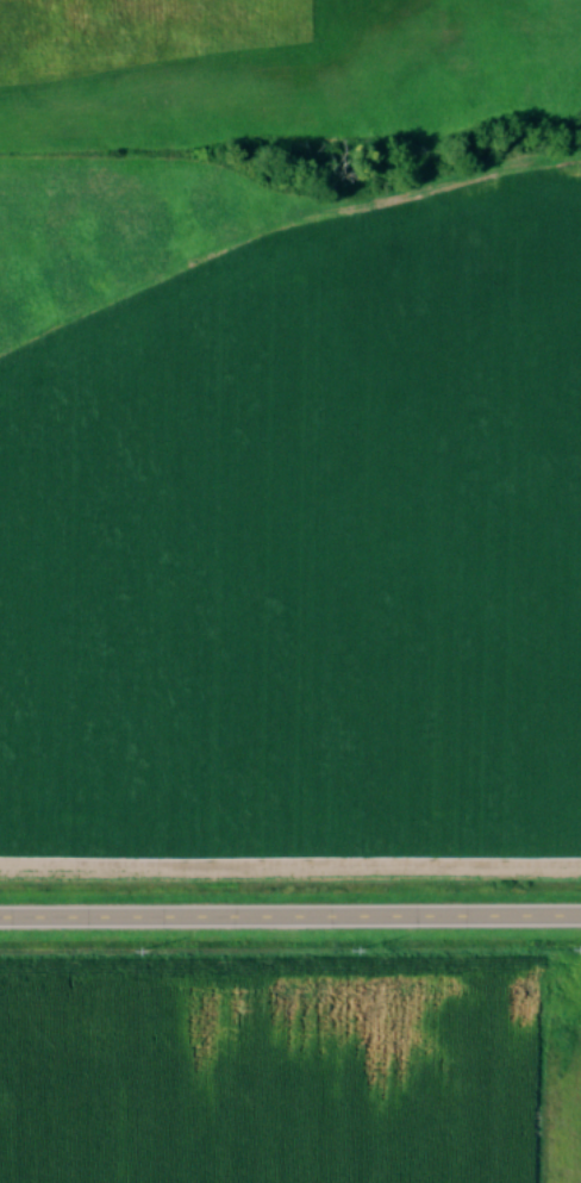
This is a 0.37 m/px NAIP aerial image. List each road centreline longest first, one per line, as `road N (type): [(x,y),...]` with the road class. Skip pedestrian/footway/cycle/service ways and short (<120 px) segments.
road 1 (secondary): [(0,915),(580,914)]

